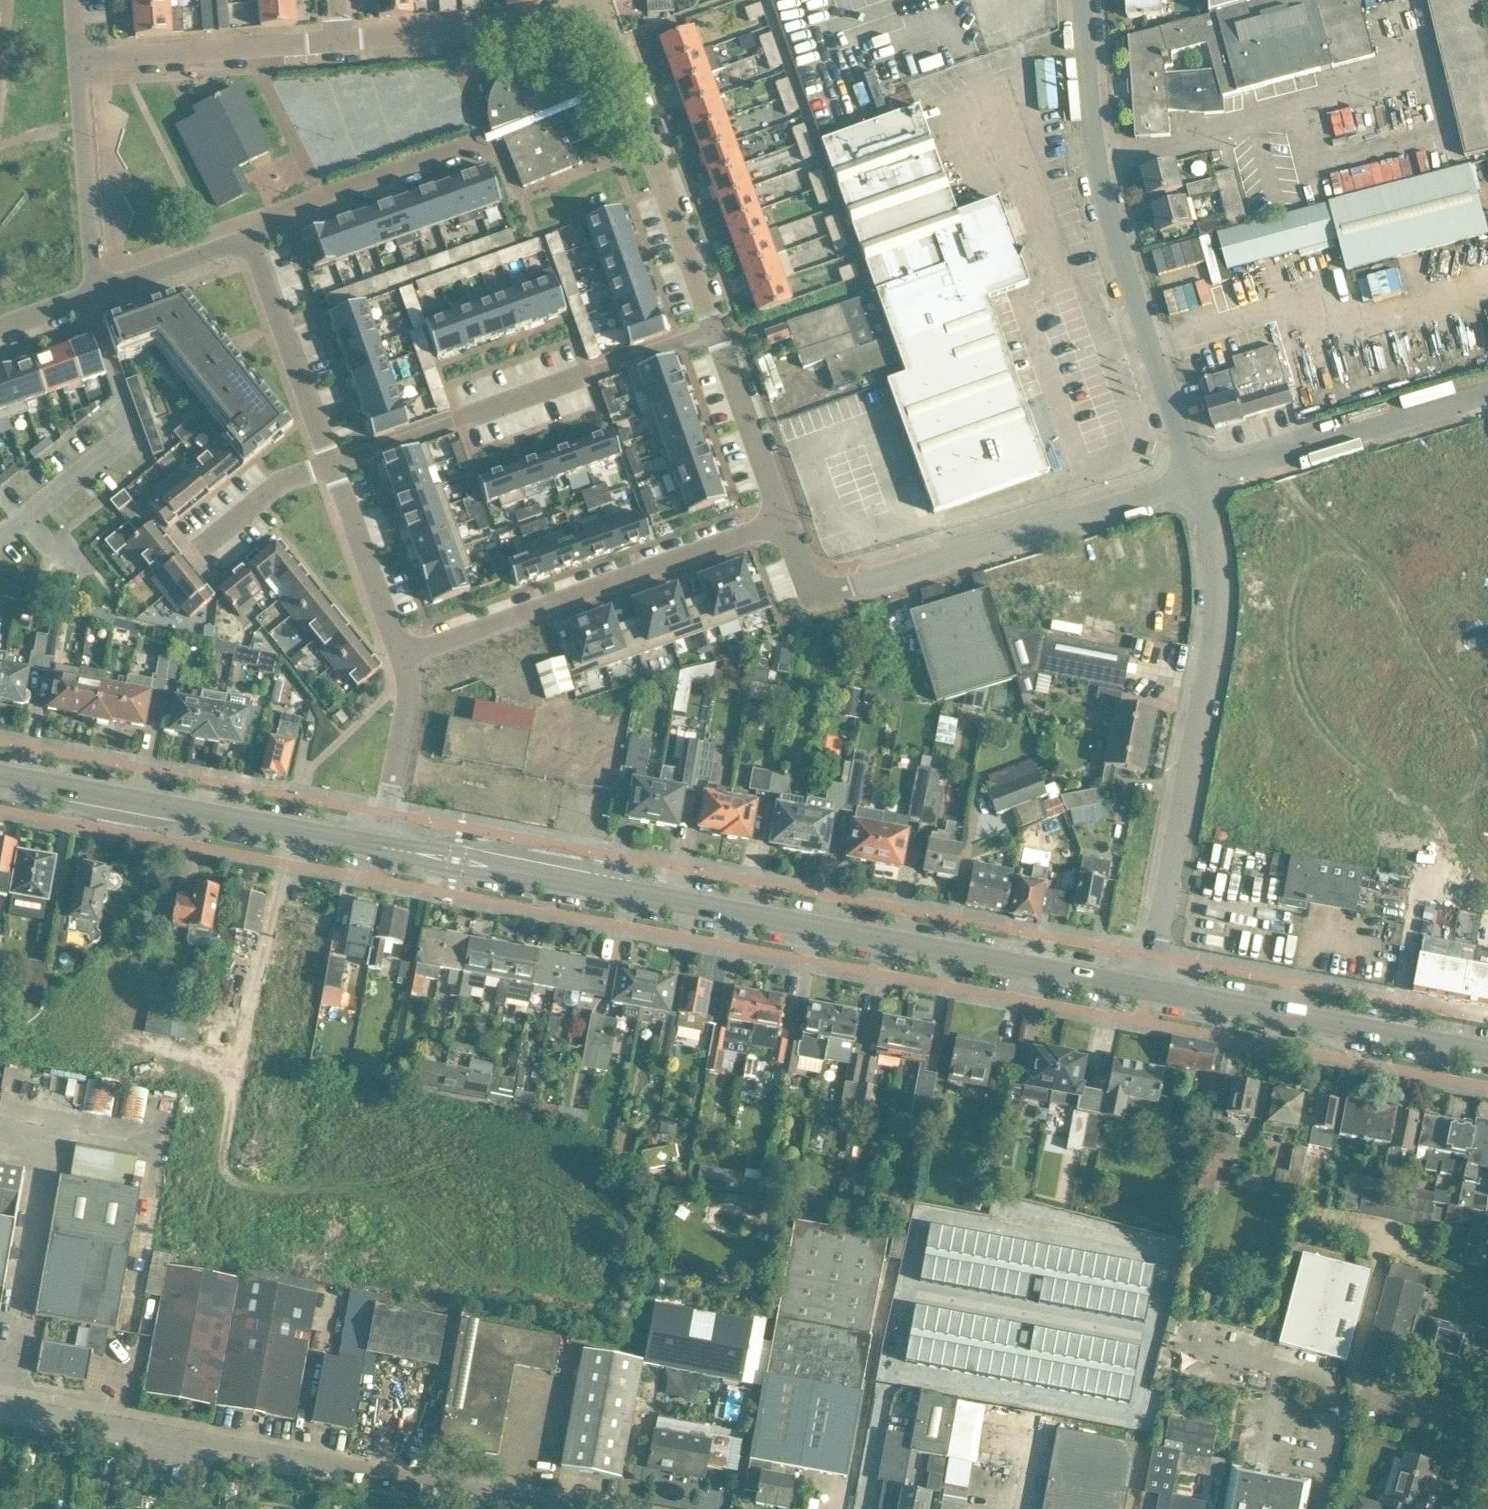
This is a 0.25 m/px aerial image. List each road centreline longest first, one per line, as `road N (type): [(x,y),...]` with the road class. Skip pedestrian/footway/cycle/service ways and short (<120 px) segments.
road 1 (secondary): [(1148,990),(380,846)]
road 2 (residential): [(556,1508),(0,1405)]
road 3 (unclassified): [(1148,990),(1205,696),(1207,530),(1195,480)]
road 4 (unclassified): [(1195,480),(1102,179),(1082,0)]
road 5 (unclassified): [(783,521),(802,573),(821,589),(845,588),(1195,480)]
road 6 (residential): [(401,657),(783,521)]
road 7 (residential): [(332,466),(713,330)]
road 8 (secondary): [(380,846),(0,777)]
road 9 (secondary): [(1487,1053),(1148,990)]
road 10 (residential): [(713,330),(613,44),(604,27),(585,22)]
road 11 (unclassified): [(1195,480),(1487,397)]
road 12 (residential): [(322,198),(487,137),(452,32)]
road 13 (residential): [(332,466),(251,239)]
road 14 (residential): [(101,292),(78,62)]
road 15 (unclassified): [(713,330),(783,521)]
road 16 (residential): [(401,657),(332,466)]
road 17 (residential): [(380,846),(408,702),(401,657)]
road 18 (residential): [(78,62),(247,49)]
road 19 (unclassified): [(322,198),(247,49)]
road 20 (residential): [(251,239),(101,292)]
road 21 (residential): [(452,32),(585,22)]

